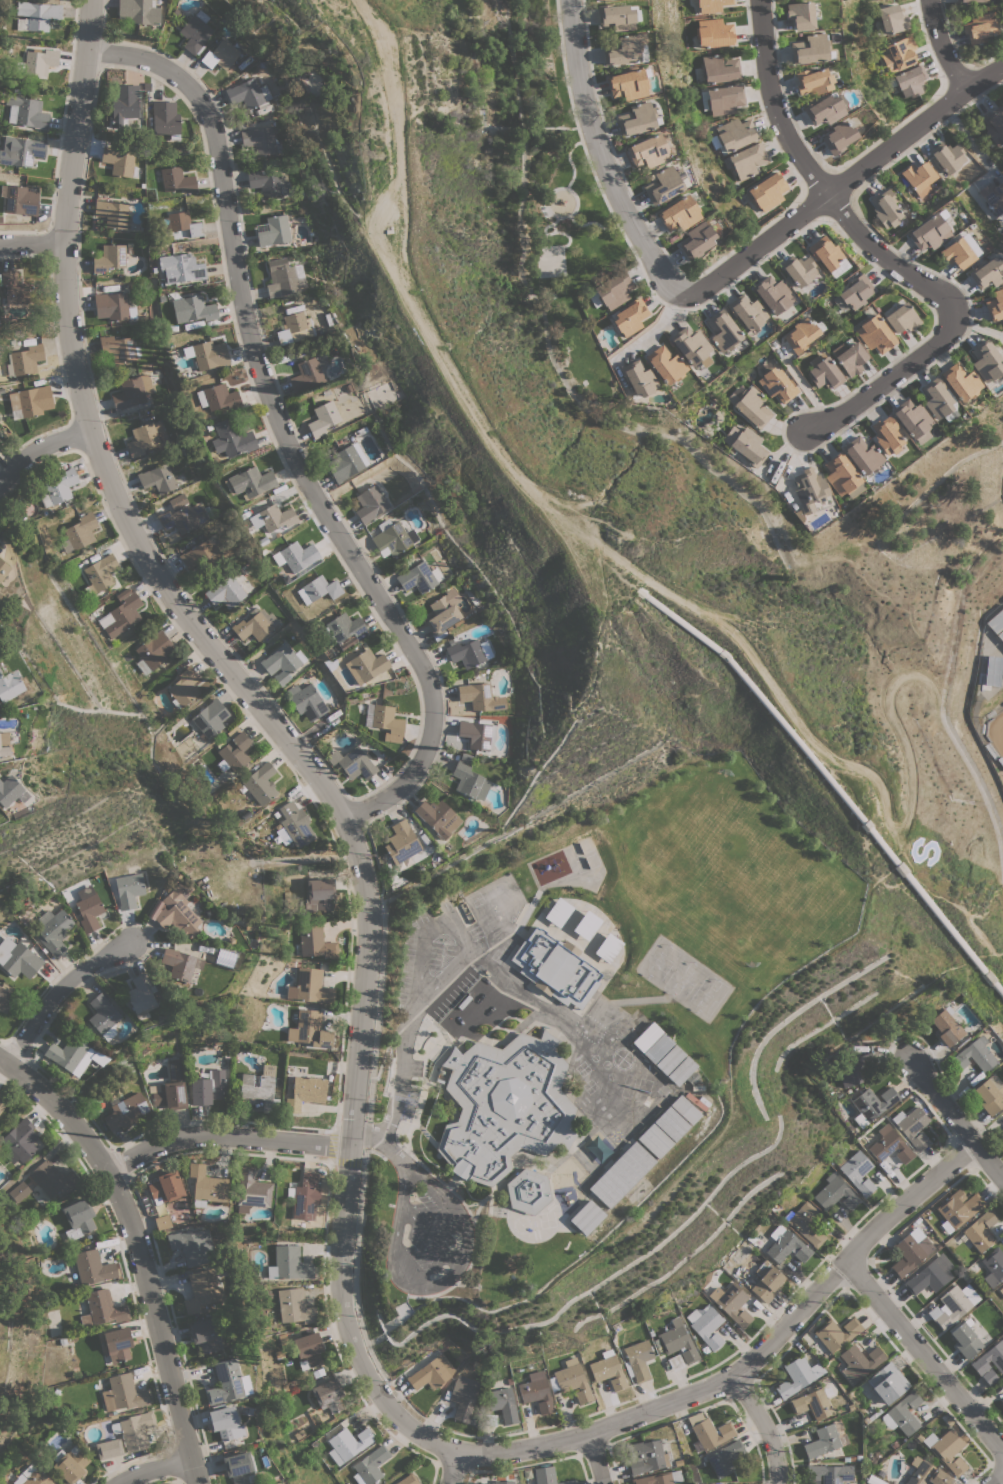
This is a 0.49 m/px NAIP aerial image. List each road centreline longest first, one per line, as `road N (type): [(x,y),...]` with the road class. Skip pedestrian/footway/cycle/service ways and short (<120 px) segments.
road 1 (residential): [(96,0),(63,250),(89,441),(171,586),(354,817),(373,913),(343,1268)]
road 2 (residential): [(94,47),(184,85),(216,127),(248,322),(277,415),(422,668),(438,721),(418,780),(354,817)]
road 3 (residential): [(458,1451),(495,1455),(588,1435),(739,1380),(973,1146)]
road 4 (residential): [(765,0),(775,95),(796,151),(876,255),(961,311),(945,344),(810,437)]
road 5 (residential): [(197,1483),(144,1250),(117,1170),(0,1053)]
road 6 (residential): [(1002,76),(967,92),(689,298)]
road 7 (residential): [(574,0),(598,142),(662,275),(689,298)]
road 8 (residential): [(117,1170),(198,1132),(351,1147)]
road 9 (residential): [(850,1261),(1002,1449)]
road 10 (residential): [(343,1268),(347,1319),(364,1367),(401,1418),(458,1451)]
road 11 (residential): [(14,1060),(59,1002),(134,946)]
road 12 (residential): [(917,1068),(1002,1182)]

